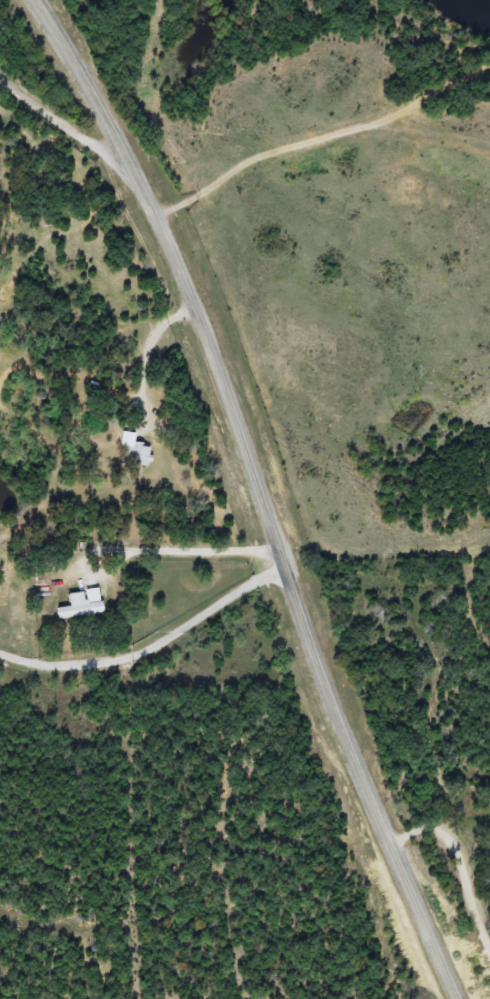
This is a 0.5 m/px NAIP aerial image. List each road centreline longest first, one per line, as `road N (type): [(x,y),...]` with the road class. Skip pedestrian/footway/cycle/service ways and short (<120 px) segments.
road 1 (tertiary): [(456,998),(372,803),(184,265),(141,170),(36,0)]
road 2 (residential): [(0,648),(45,657),(132,649),(288,556)]
road 3 (residential): [(141,170),(0,75)]

